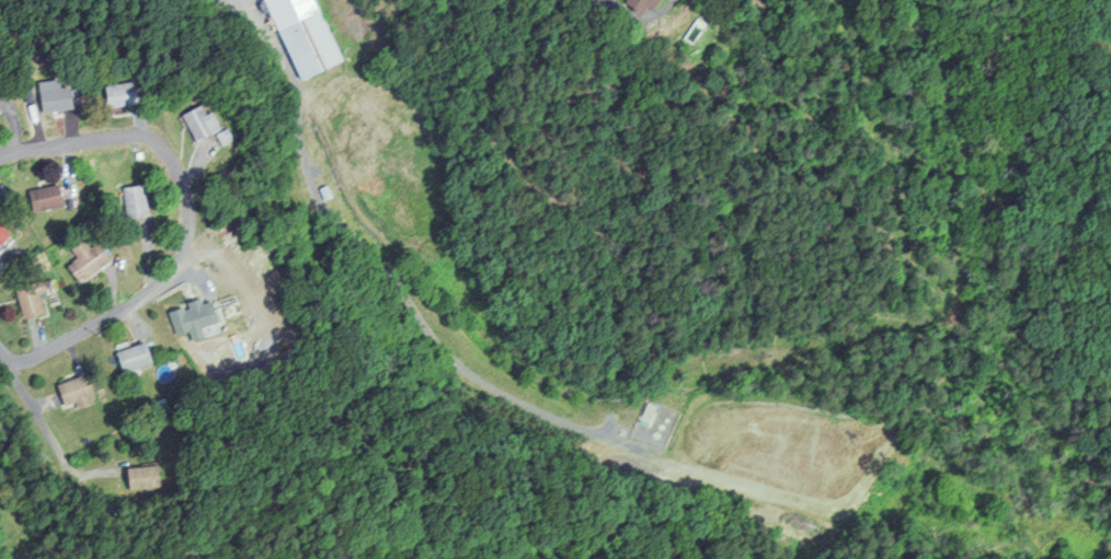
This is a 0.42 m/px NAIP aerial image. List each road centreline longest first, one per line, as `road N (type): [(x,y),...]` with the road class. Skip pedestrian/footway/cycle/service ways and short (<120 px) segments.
road 1 (residential): [(0,156),(137,136),(153,141),(169,158),(188,220),(181,255),(157,288),(57,349),(9,358),(0,346)]

